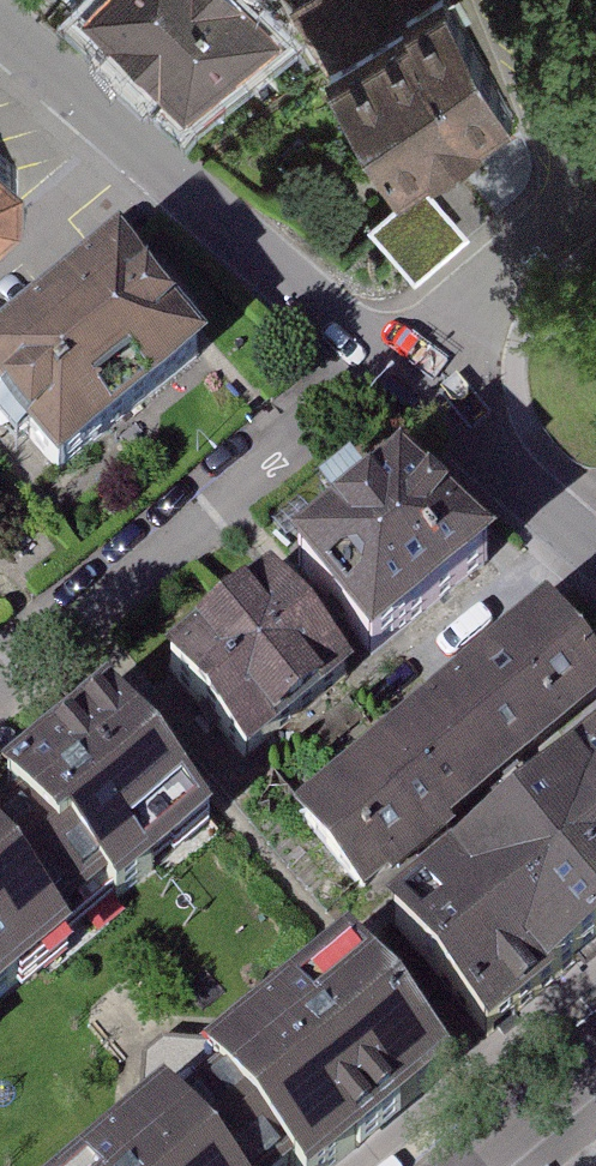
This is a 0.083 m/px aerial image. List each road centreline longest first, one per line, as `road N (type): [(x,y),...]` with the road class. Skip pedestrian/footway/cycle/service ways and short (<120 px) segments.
road 1 (residential): [(0,701),(393,365)]
road 2 (residential): [(393,365),(0,33)]
road 3 (residential): [(420,386),(520,203),(532,161),(532,115),(509,56),(469,0)]
road 4 (residential): [(595,547),(420,386)]
road 5 (residential): [(464,1165),(595,1056)]

